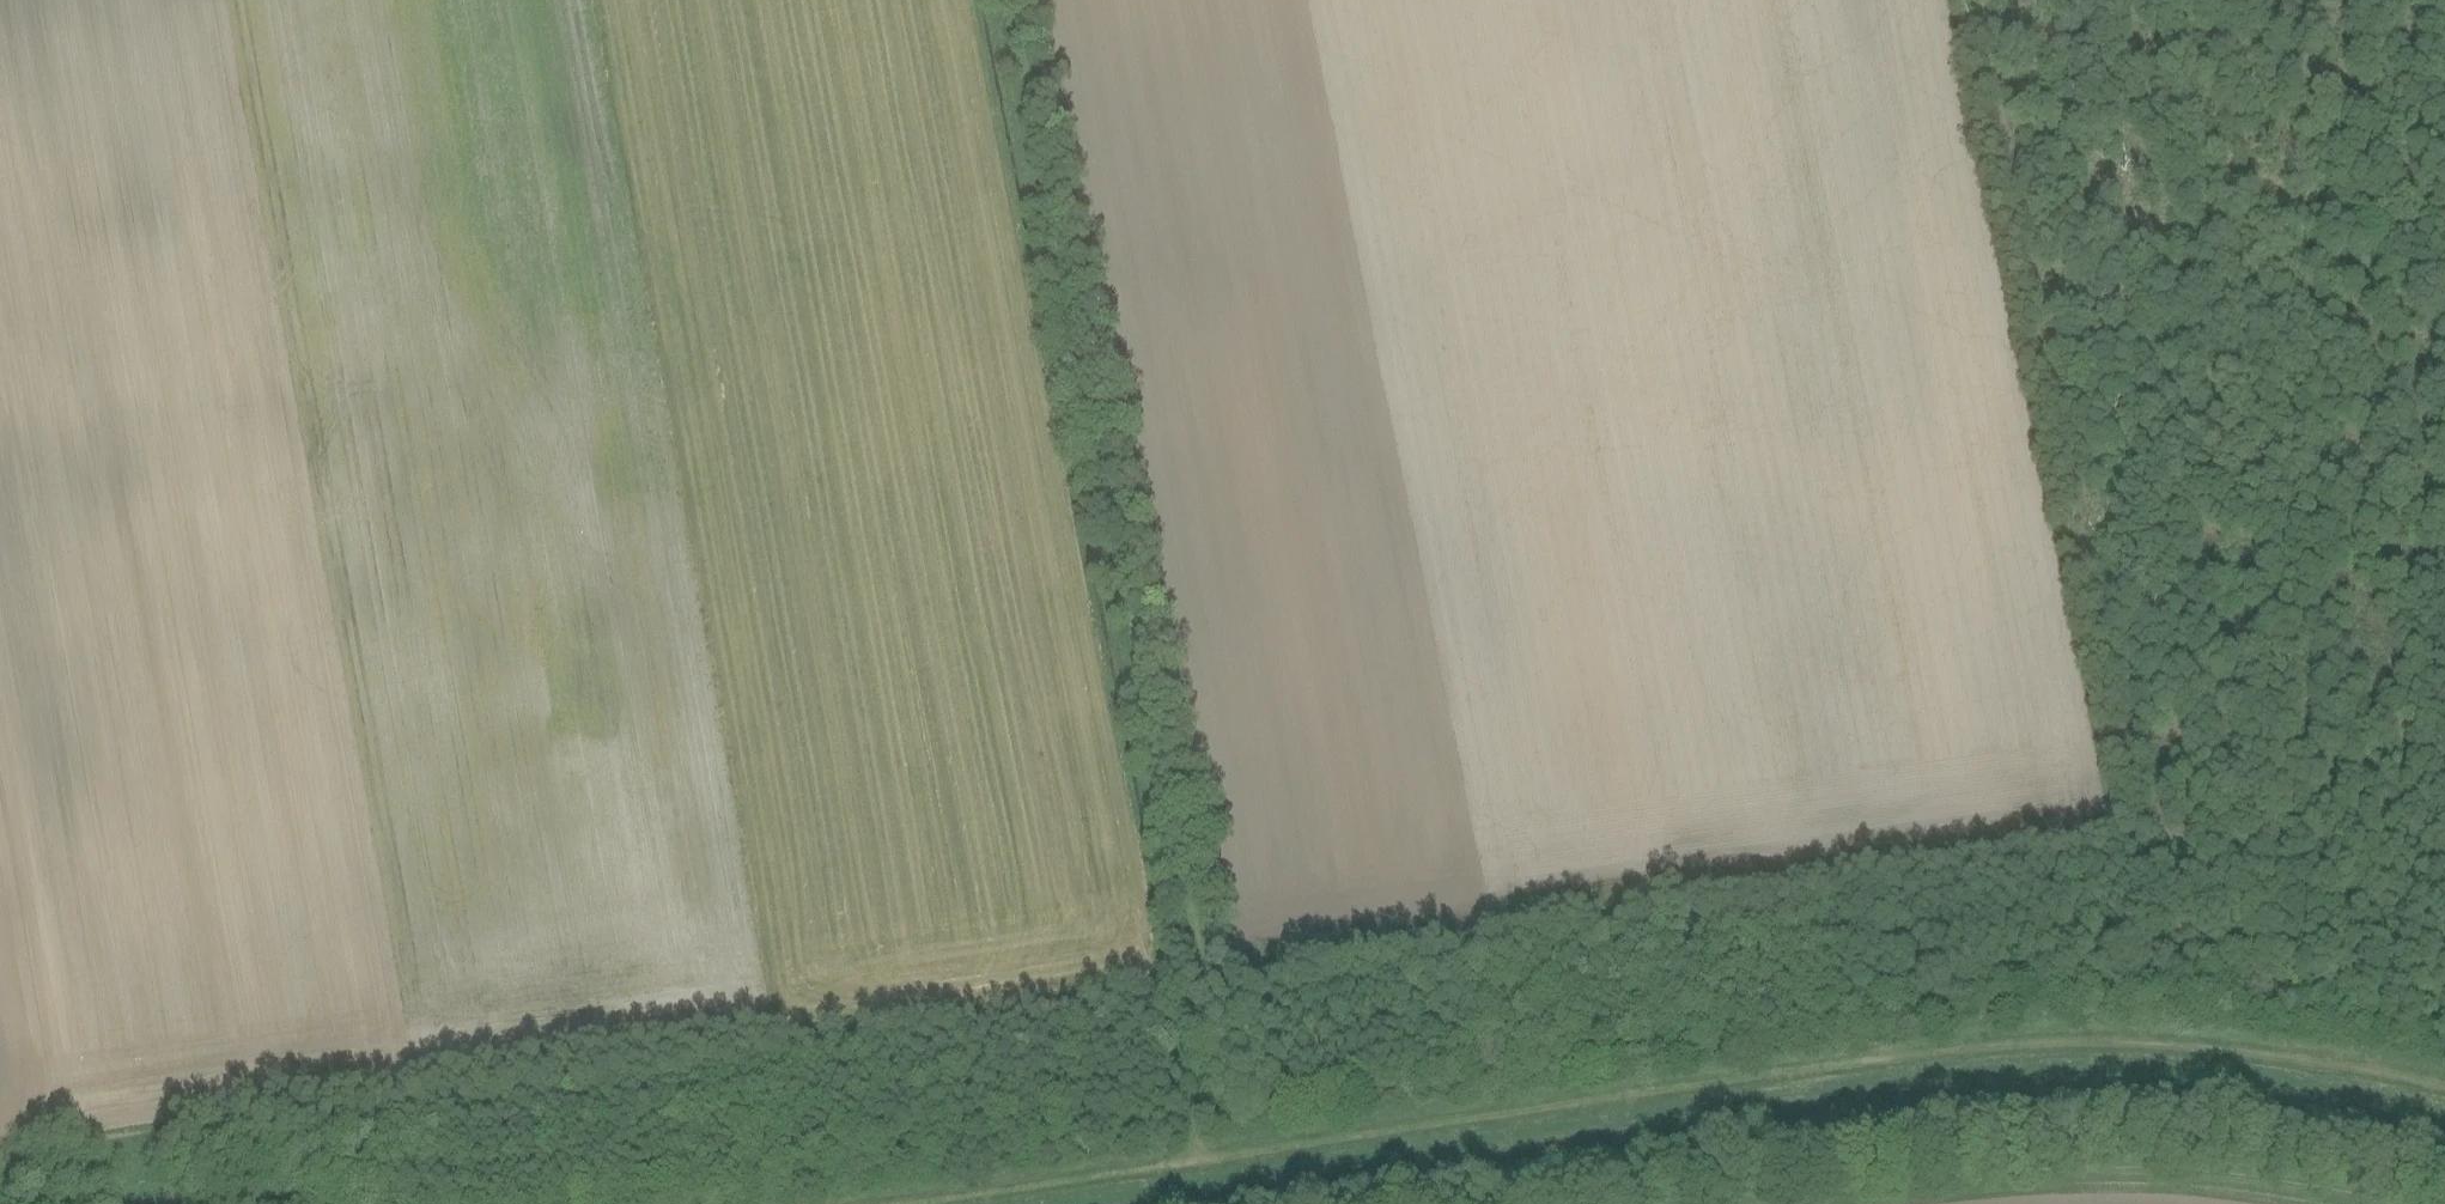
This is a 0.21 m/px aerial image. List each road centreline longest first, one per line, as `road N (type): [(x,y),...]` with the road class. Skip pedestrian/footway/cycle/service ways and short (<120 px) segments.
road 1 (track): [(1013,0),(1217,978),(1220,1065),(1206,1161)]
road 2 (track): [(1869,1059),(947,1203)]
road 3 (track): [(2444,1083),(2202,1044),(2029,1039),(1869,1059)]

